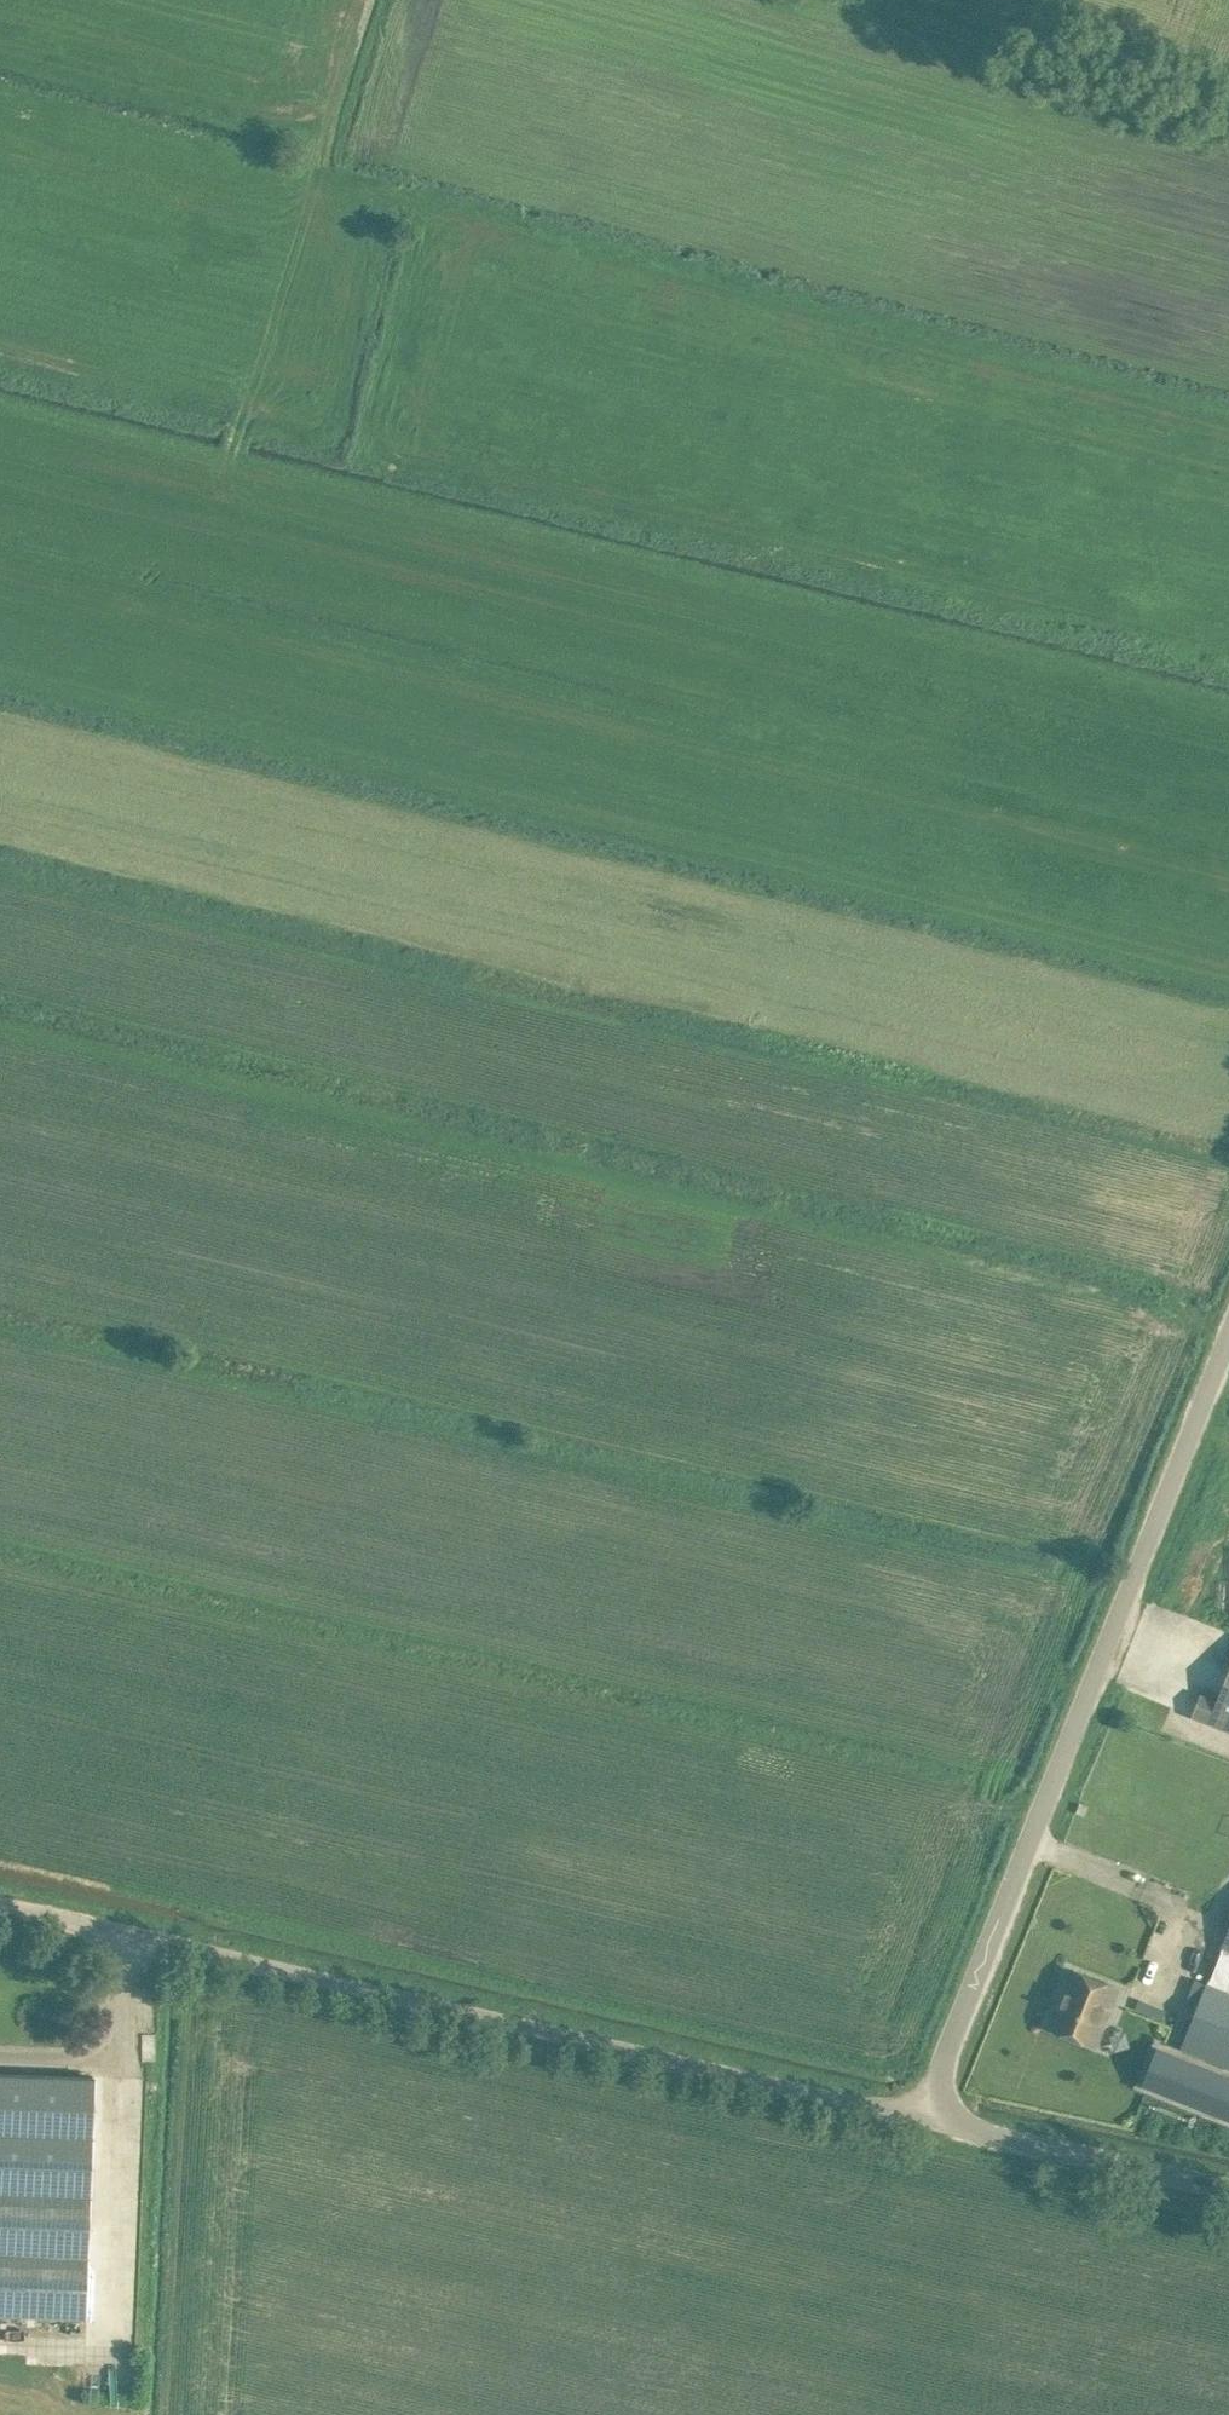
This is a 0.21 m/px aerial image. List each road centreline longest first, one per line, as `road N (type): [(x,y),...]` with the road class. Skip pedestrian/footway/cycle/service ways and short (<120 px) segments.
road 1 (unclassified): [(929,2118),(0,1904)]
road 2 (unclassified): [(929,2118),(1228,1355)]
road 3 (unclassified): [(1228,2189),(929,2118)]

